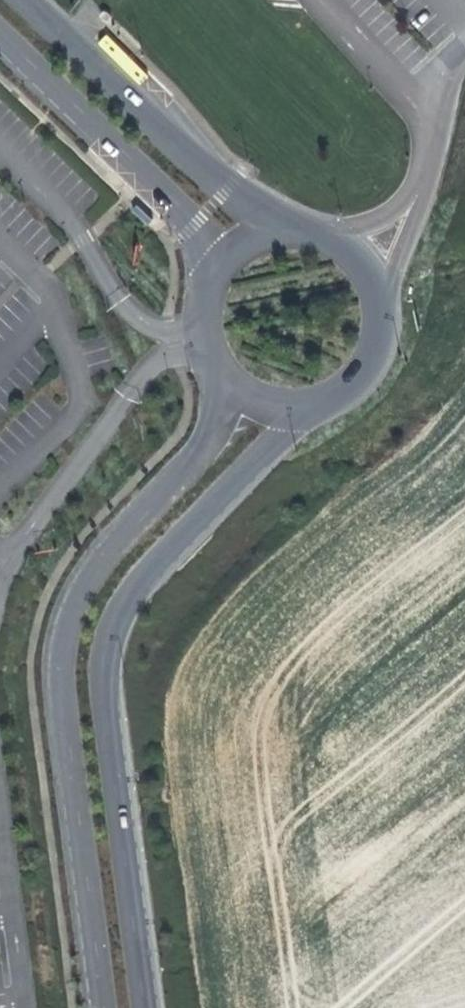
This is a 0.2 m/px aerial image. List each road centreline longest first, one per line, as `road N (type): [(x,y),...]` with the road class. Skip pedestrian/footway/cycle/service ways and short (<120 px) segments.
road 1 (unclassified): [(147,1007),(104,689),(108,642),(127,598),(204,513),(283,432),(323,408)]
road 2 (unclassified): [(224,384),(207,448),(89,576),(66,617),(58,693),(99,1007)]
road 3 (unclassified): [(293,233),(228,189),(30,0)]
road 4 (unclassified): [(0,36),(172,199),(224,263)]
road 5 (unclassified): [(323,408),(369,369),(381,311),(353,257),(325,239),(293,233)]
road 6 (unclassified): [(224,263),(201,317),(205,351),(224,384)]

